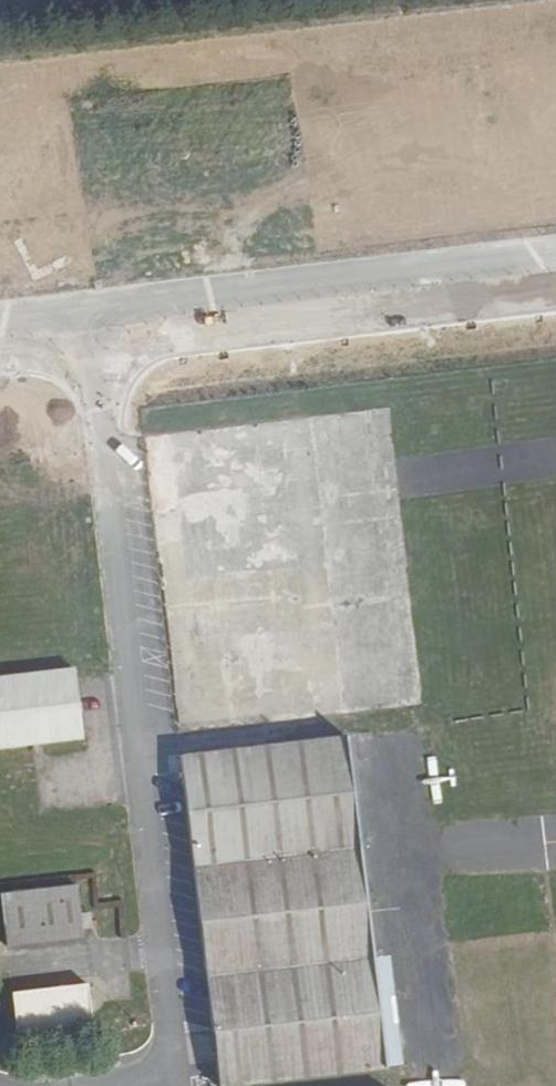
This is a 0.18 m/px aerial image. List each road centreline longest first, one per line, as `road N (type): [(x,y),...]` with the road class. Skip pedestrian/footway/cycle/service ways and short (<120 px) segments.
road 1 (unclassified): [(0,318),(555,258)]

